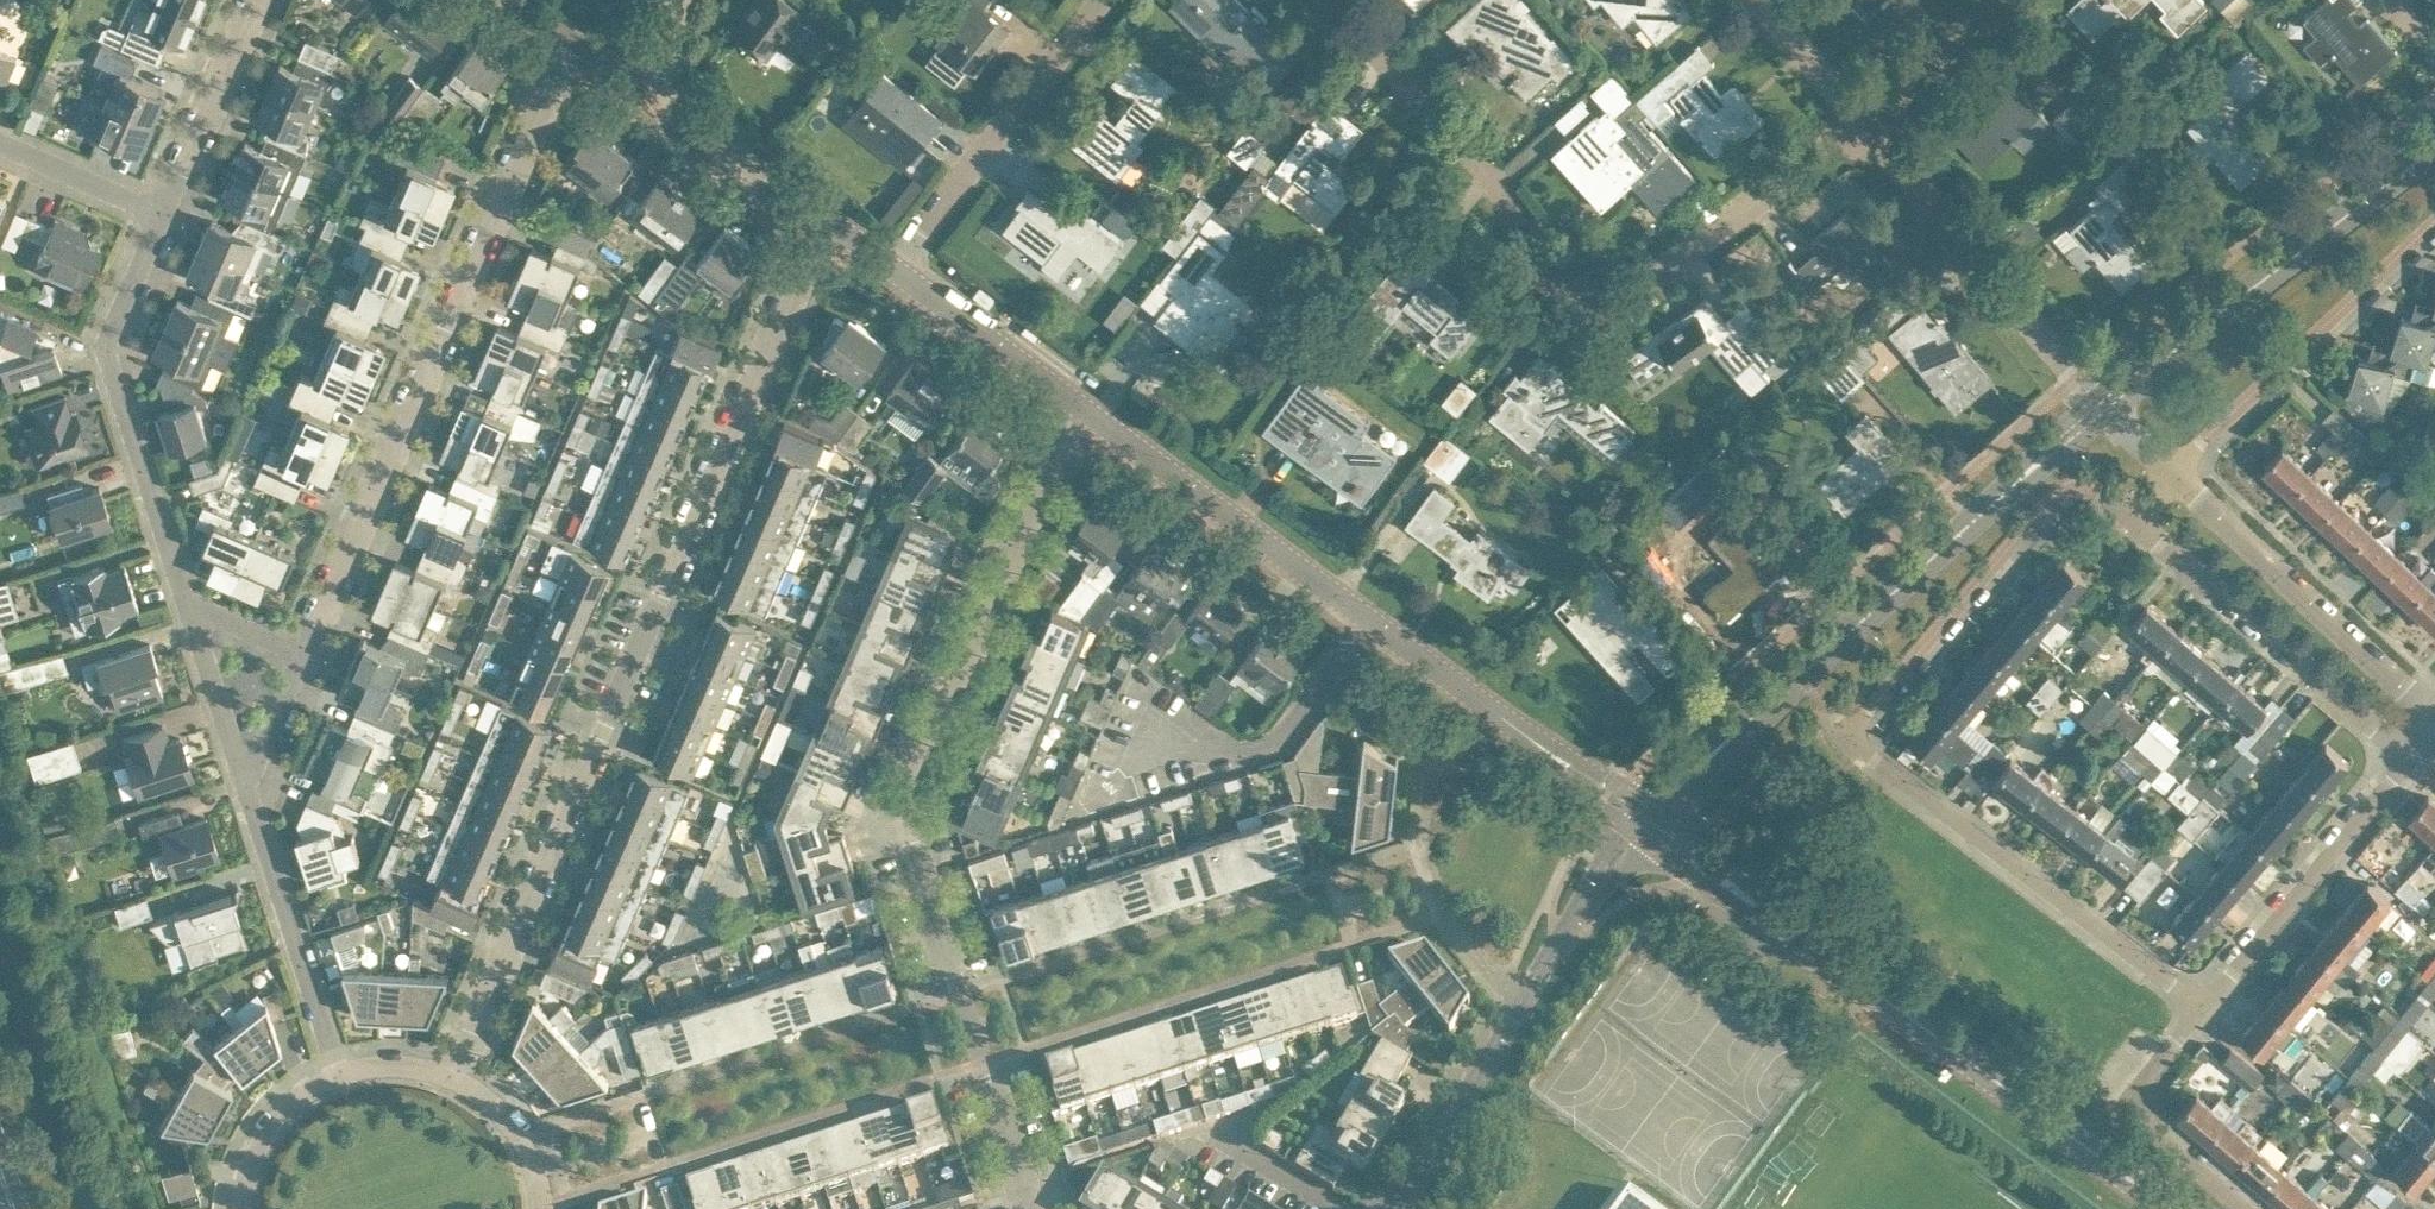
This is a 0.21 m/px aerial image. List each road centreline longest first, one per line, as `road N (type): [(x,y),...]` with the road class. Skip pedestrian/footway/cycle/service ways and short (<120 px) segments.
road 1 (residential): [(453,1078),(828,220)]
road 2 (residential): [(1029,1208),(903,805),(1063,432),(1081,407)]
road 3 (residential): [(2101,490),(2076,478),(2056,491),(1850,732),(2202,1008)]
road 4 (residential): [(1332,0),(1483,164),(1547,274),(1576,296),(1628,291),(1865,124)]
road 5 (unclassified): [(1645,822),(1081,407)]
road 6 (residential): [(304,653),(574,39)]
road 7 (tertiary): [(2171,1208),(1645,822)]
road 8 (tertiary): [(2103,403),(1731,735),(1645,822)]
road 9 (tertiary): [(2434,145),(2103,403)]
road 10 (residential): [(187,603),(105,347),(163,214)]
road 11 (unclassified): [(2411,754),(2131,516)]
road 12 (residential): [(2103,403),(1865,124)]
road 13 (residential): [(2173,472),(2434,221)]
road 14 (unclassified): [(2434,716),(2173,472)]
road 15 (residential): [(893,269),(1102,0)]
road 16 (residential): [(2202,1008),(2411,754)]
road 17 (residential): [(336,1074),(245,784)]
road 18 (residential): [(2243,1208),(2158,1136),(2135,1098),(2202,1008)]
road 19 (residential): [(1527,996),(1400,1208)]
road 20 (residential): [(163,214),(256,0)]
road 21 (unclassified): [(1081,407),(893,269)]
road 22 (unclassified): [(828,220),(687,113),(662,67)]
road 23 (residential): [(1527,996),(1489,971),(1448,922),(1422,839),(1426,810)]
road 24 (residential): [(1645,822),(1527,996)]
road 25 (residential): [(245,784),(187,603)]
road 26 (residential): [(1865,124),(1997,0)]
road 27 (residential): [(163,214),(0,142)]
road 28 (residential): [(243,1208),(244,1183),(280,1113),(336,1074)]
road 29 (residential): [(453,1078),(496,1107),(520,1137),(542,1208)]
road 30 (residential): [(1865,124),(1760,0)]
road 31 (residential): [(245,784),(304,653)]
road 32 (residential): [(304,653),(187,603)]

